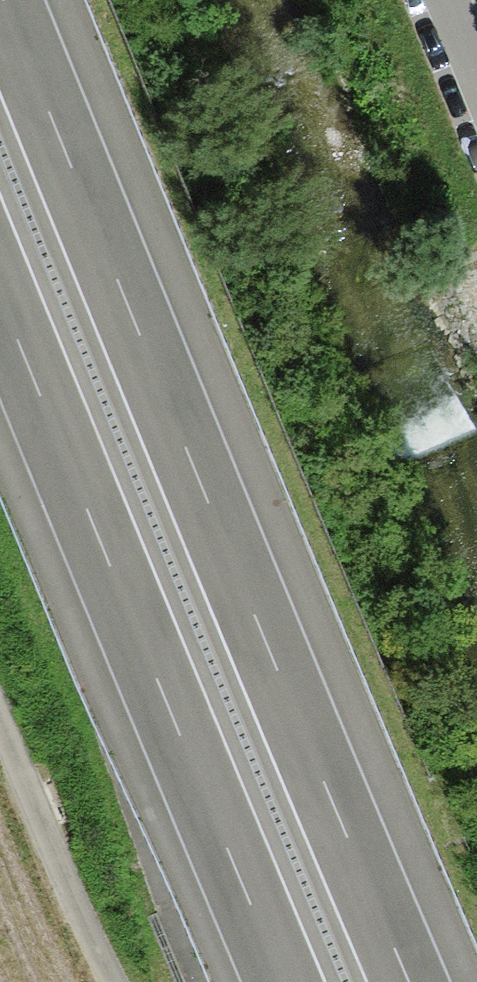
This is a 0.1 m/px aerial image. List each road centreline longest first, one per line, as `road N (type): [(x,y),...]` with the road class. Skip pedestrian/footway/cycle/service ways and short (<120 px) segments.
road 1 (motorway): [(423,981),(6,0)]
road 2 (motorway): [(0,293),(282,981)]
road 3 (track): [(107,981),(76,927),(0,741)]

